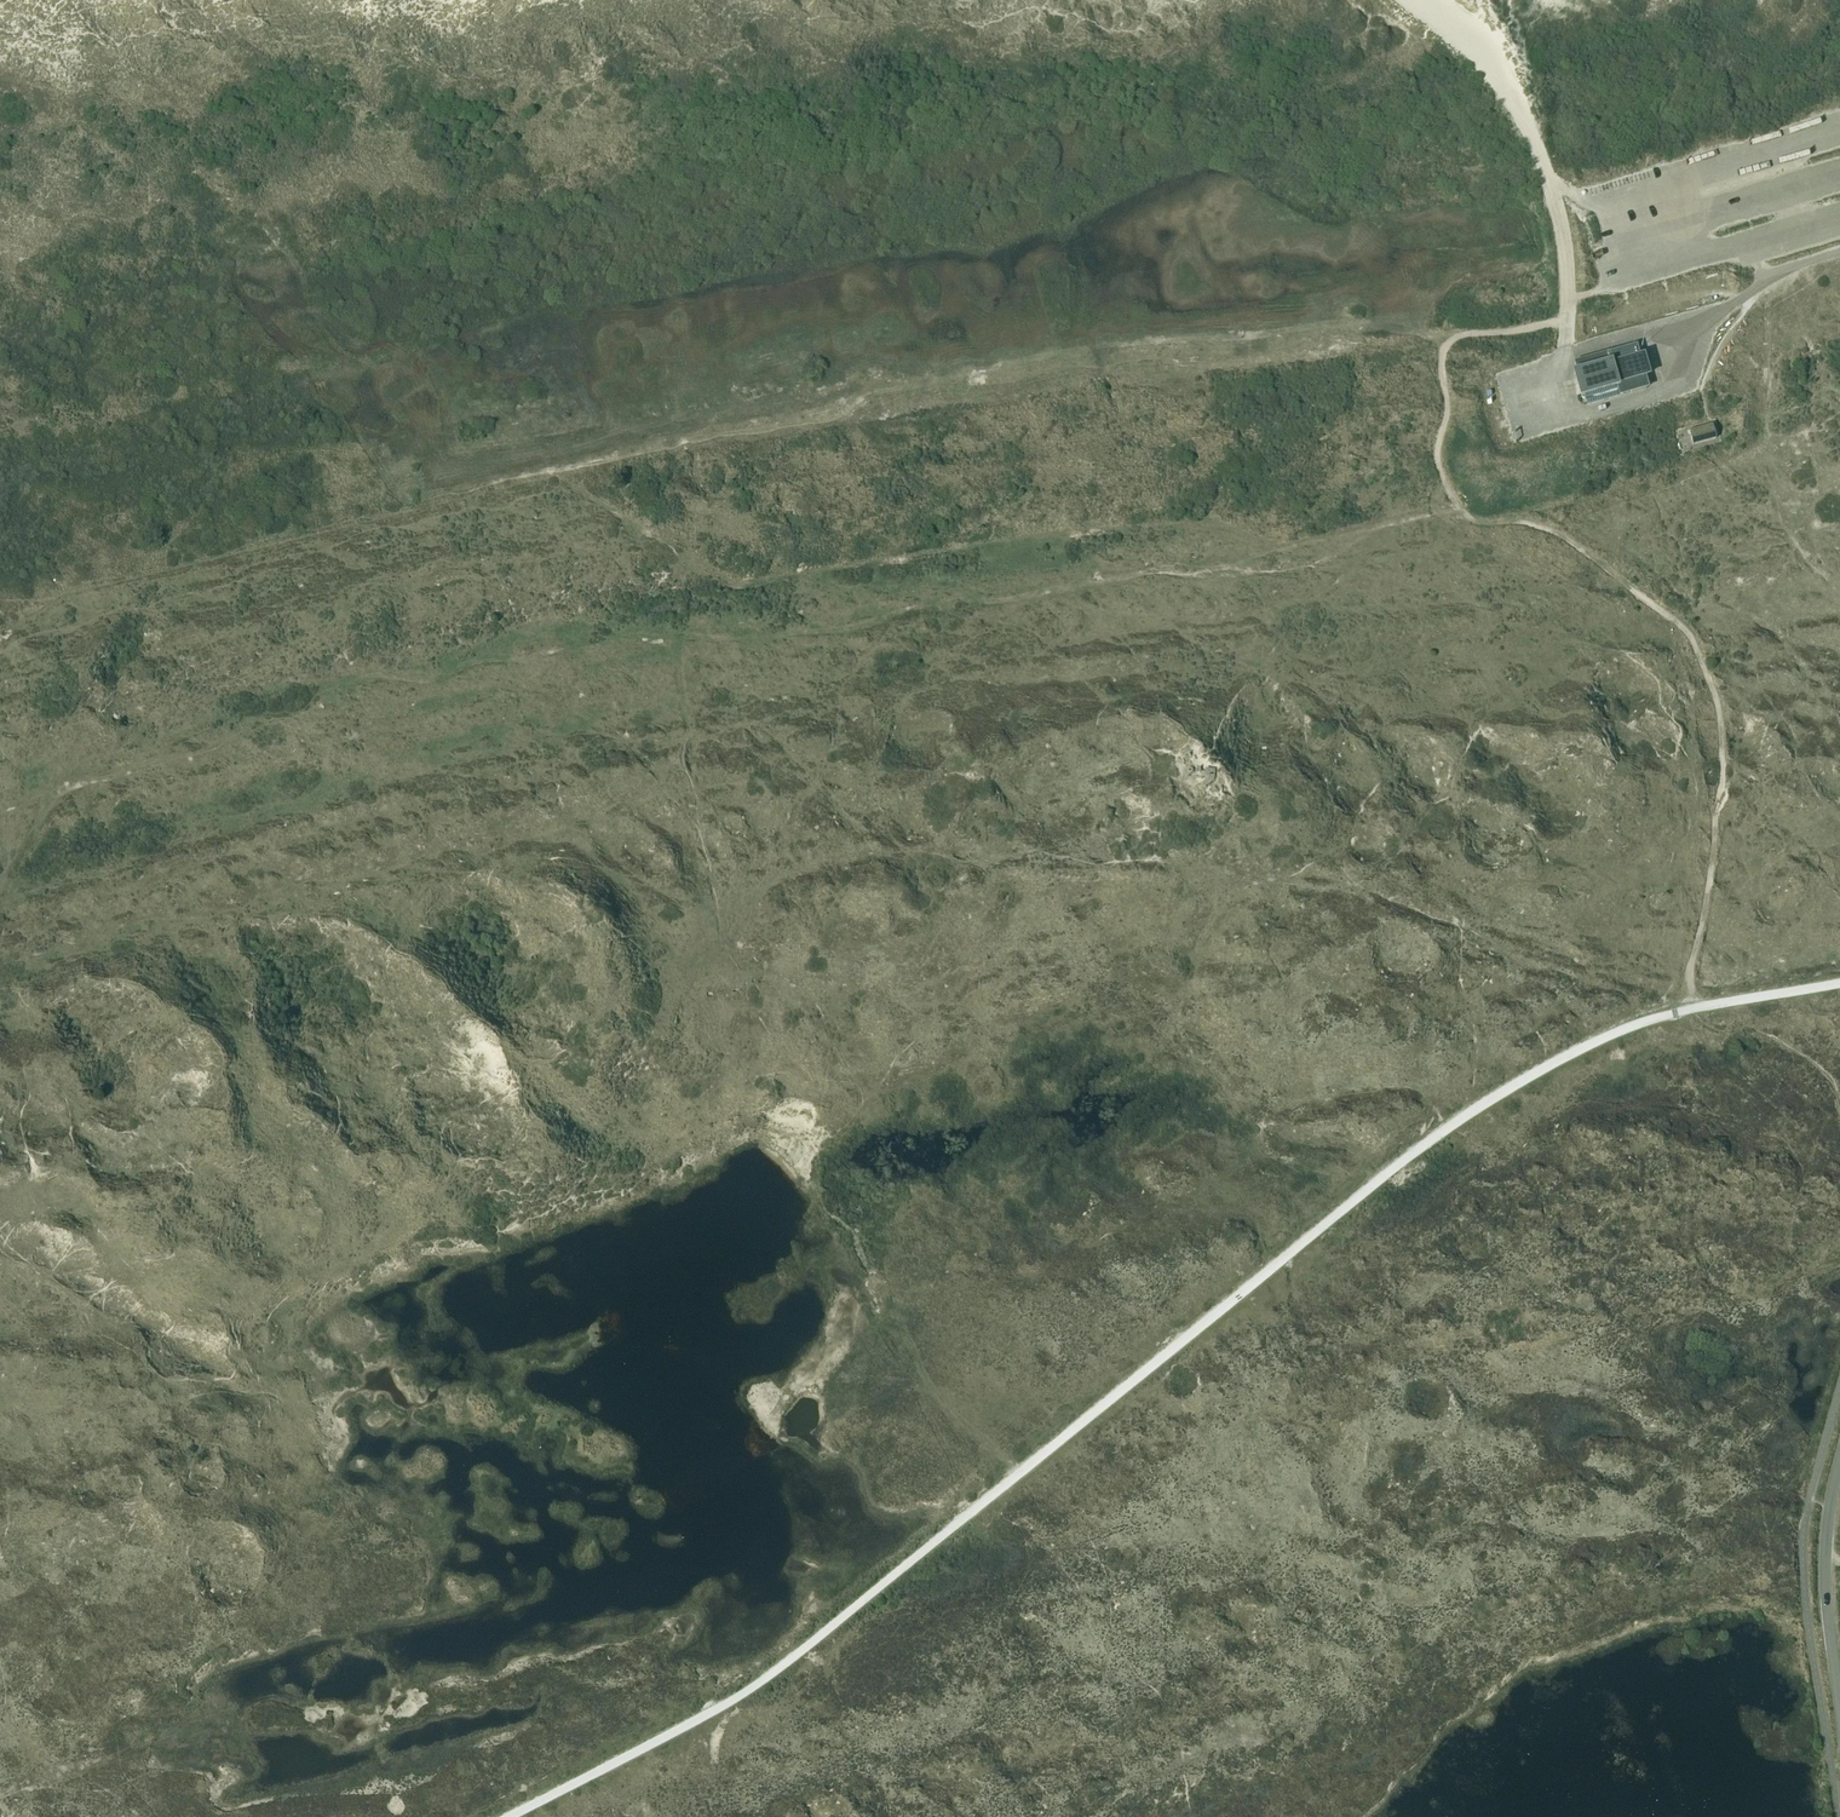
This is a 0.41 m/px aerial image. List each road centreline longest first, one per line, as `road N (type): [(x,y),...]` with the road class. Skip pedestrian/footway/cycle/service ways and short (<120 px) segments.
road 1 (unclassified): [(1563,362),(1539,376),(1554,431),(1660,396),(1726,309),(1777,275),(1839,252)]
road 2 (track): [(1567,319),(1564,231),(1523,114),(1490,59),(1425,0)]
road 3 (tertiary): [(1839,1710),(1825,1558),(1839,1460)]

